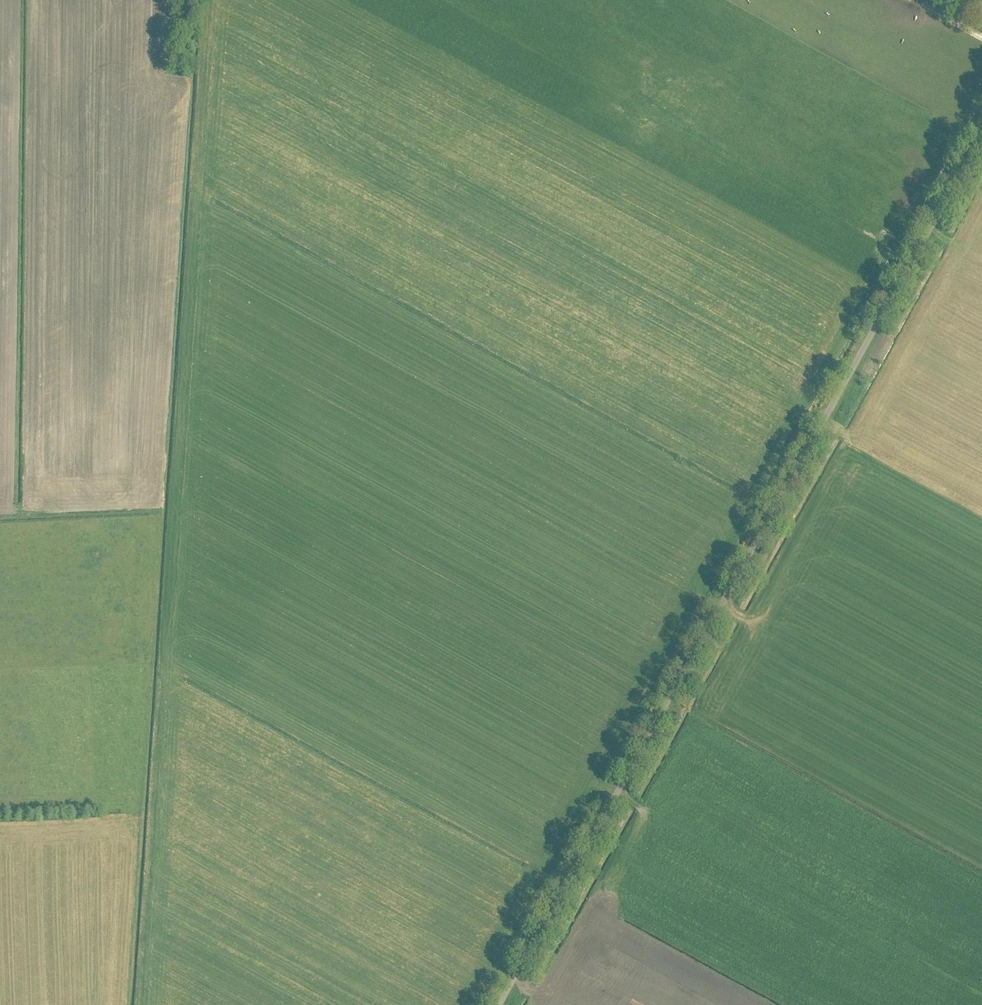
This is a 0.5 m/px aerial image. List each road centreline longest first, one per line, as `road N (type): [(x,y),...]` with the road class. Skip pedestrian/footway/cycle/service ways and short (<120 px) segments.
road 1 (unclassified): [(498,1004),(981,132)]

